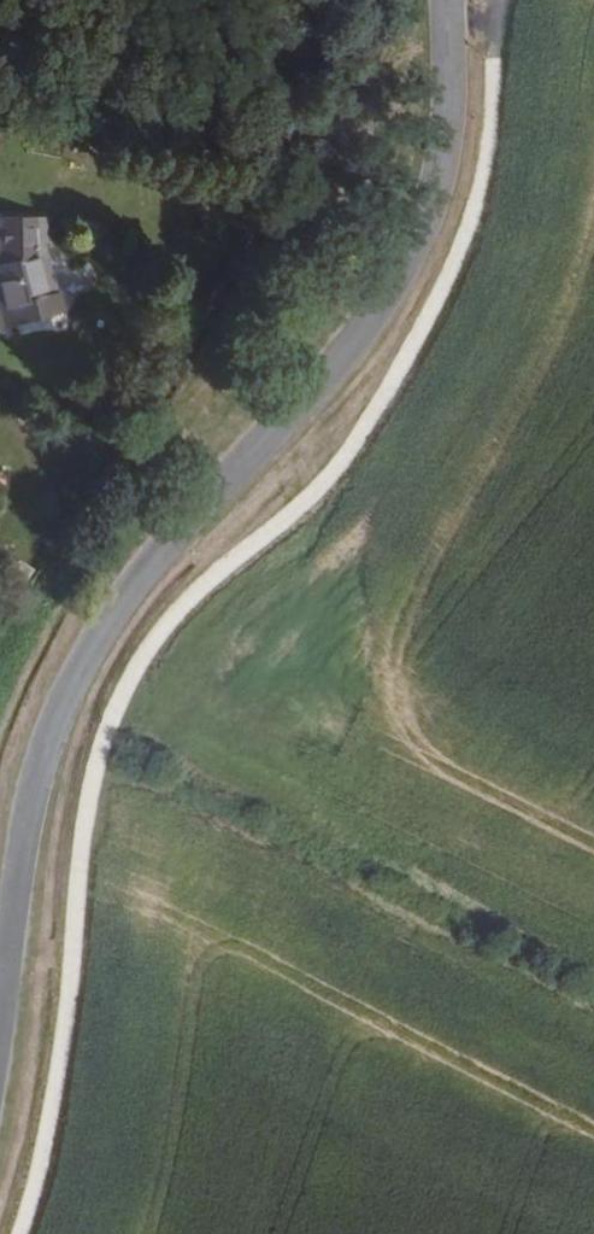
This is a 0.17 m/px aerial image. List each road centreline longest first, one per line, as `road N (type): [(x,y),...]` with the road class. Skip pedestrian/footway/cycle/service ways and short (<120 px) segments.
road 1 (unclassified): [(0,991),(37,779),(83,650),(383,301),(435,206),(448,115),(449,0)]

